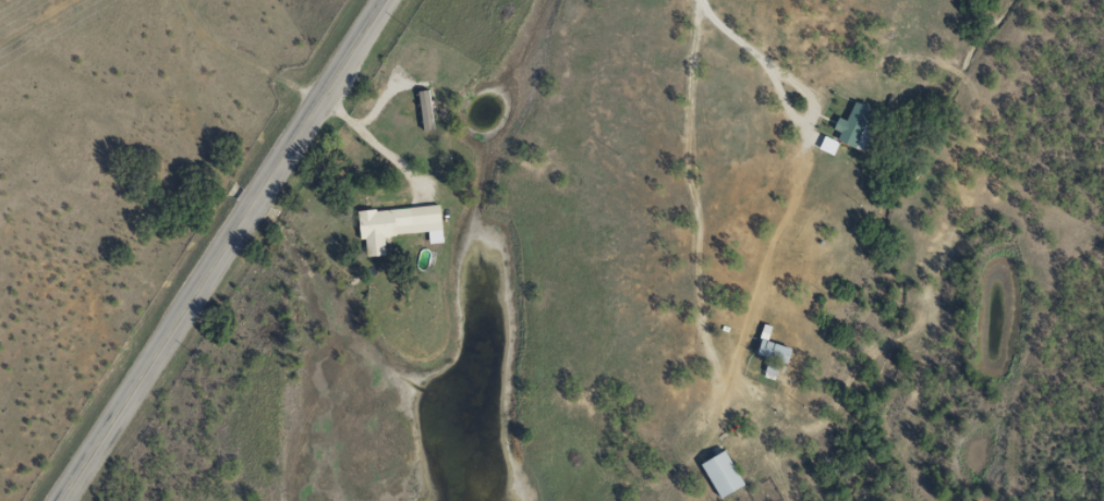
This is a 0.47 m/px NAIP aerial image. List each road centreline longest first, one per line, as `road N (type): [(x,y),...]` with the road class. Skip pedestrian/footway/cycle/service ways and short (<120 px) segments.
road 1 (primary): [(62,500),(265,181),(397,0)]

